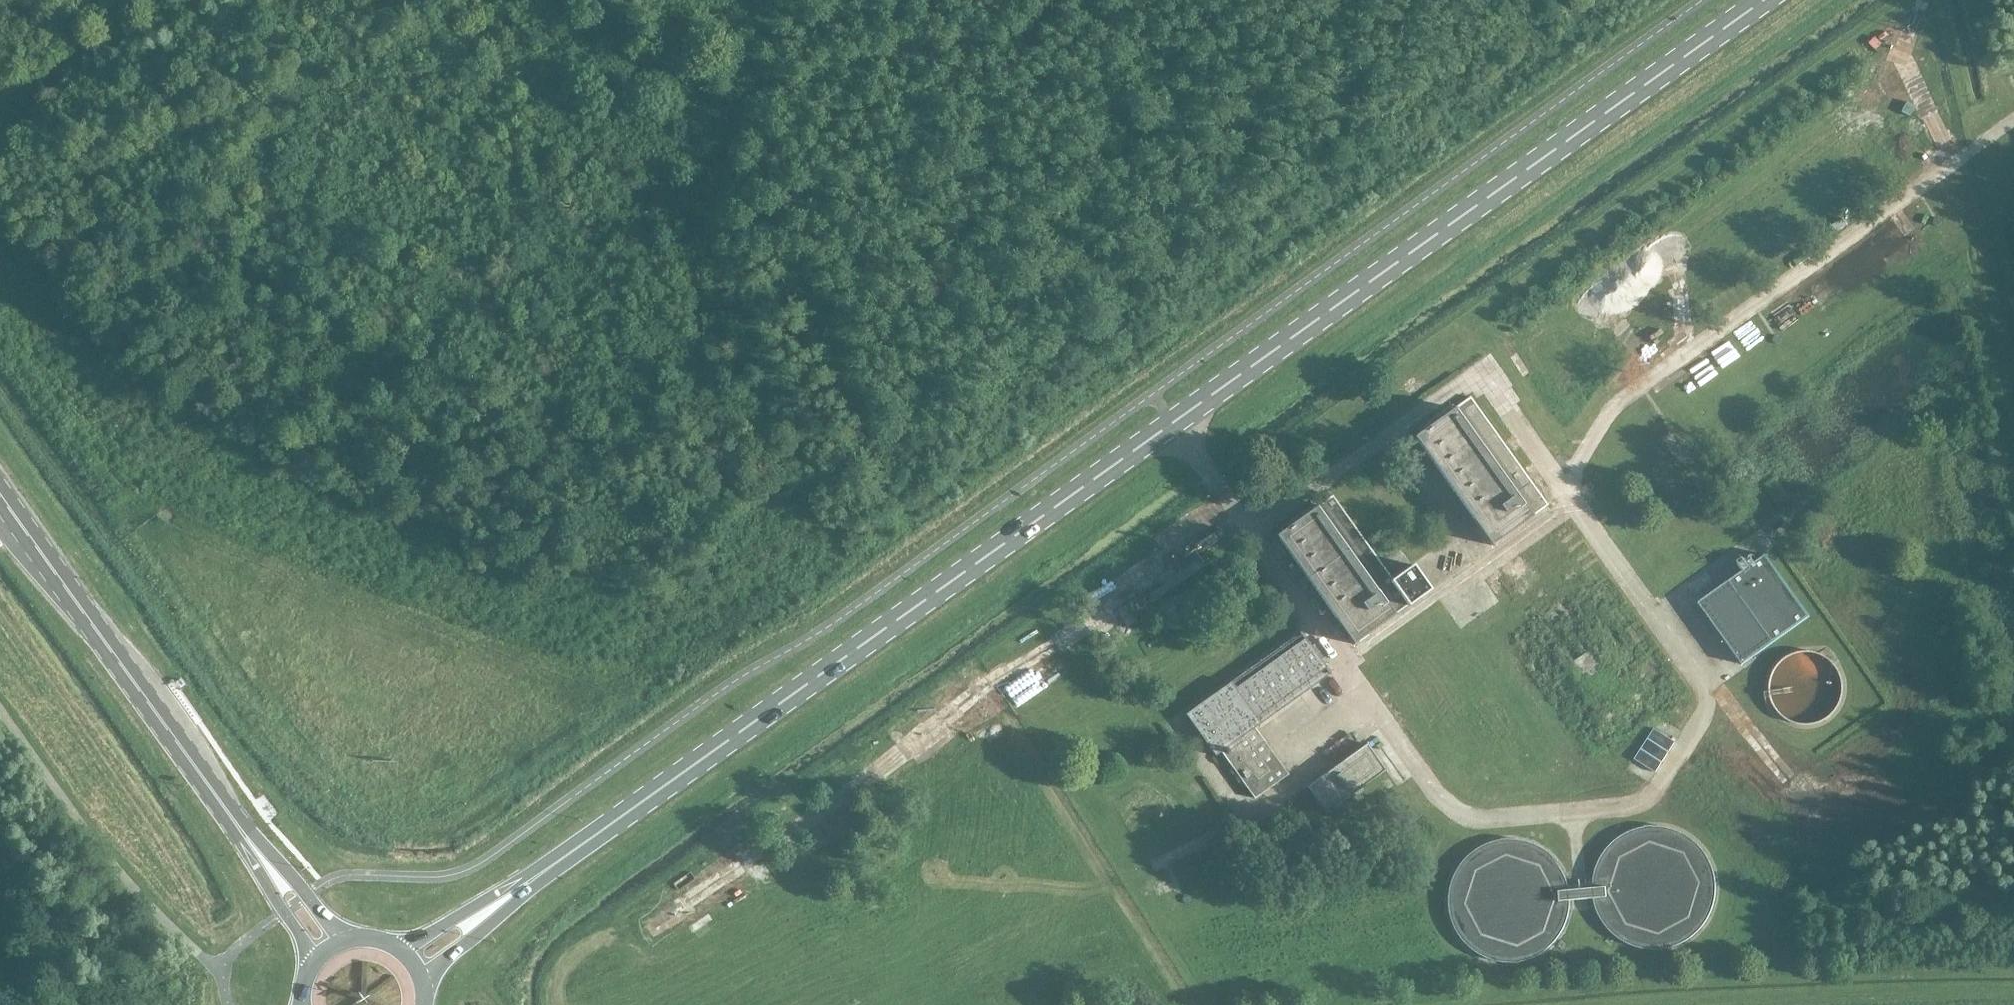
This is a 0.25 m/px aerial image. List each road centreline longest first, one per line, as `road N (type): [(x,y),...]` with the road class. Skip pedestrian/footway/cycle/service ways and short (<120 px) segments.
road 1 (primary): [(489,911),(1772,0)]
road 2 (secondary): [(271,870),(0,503)]

